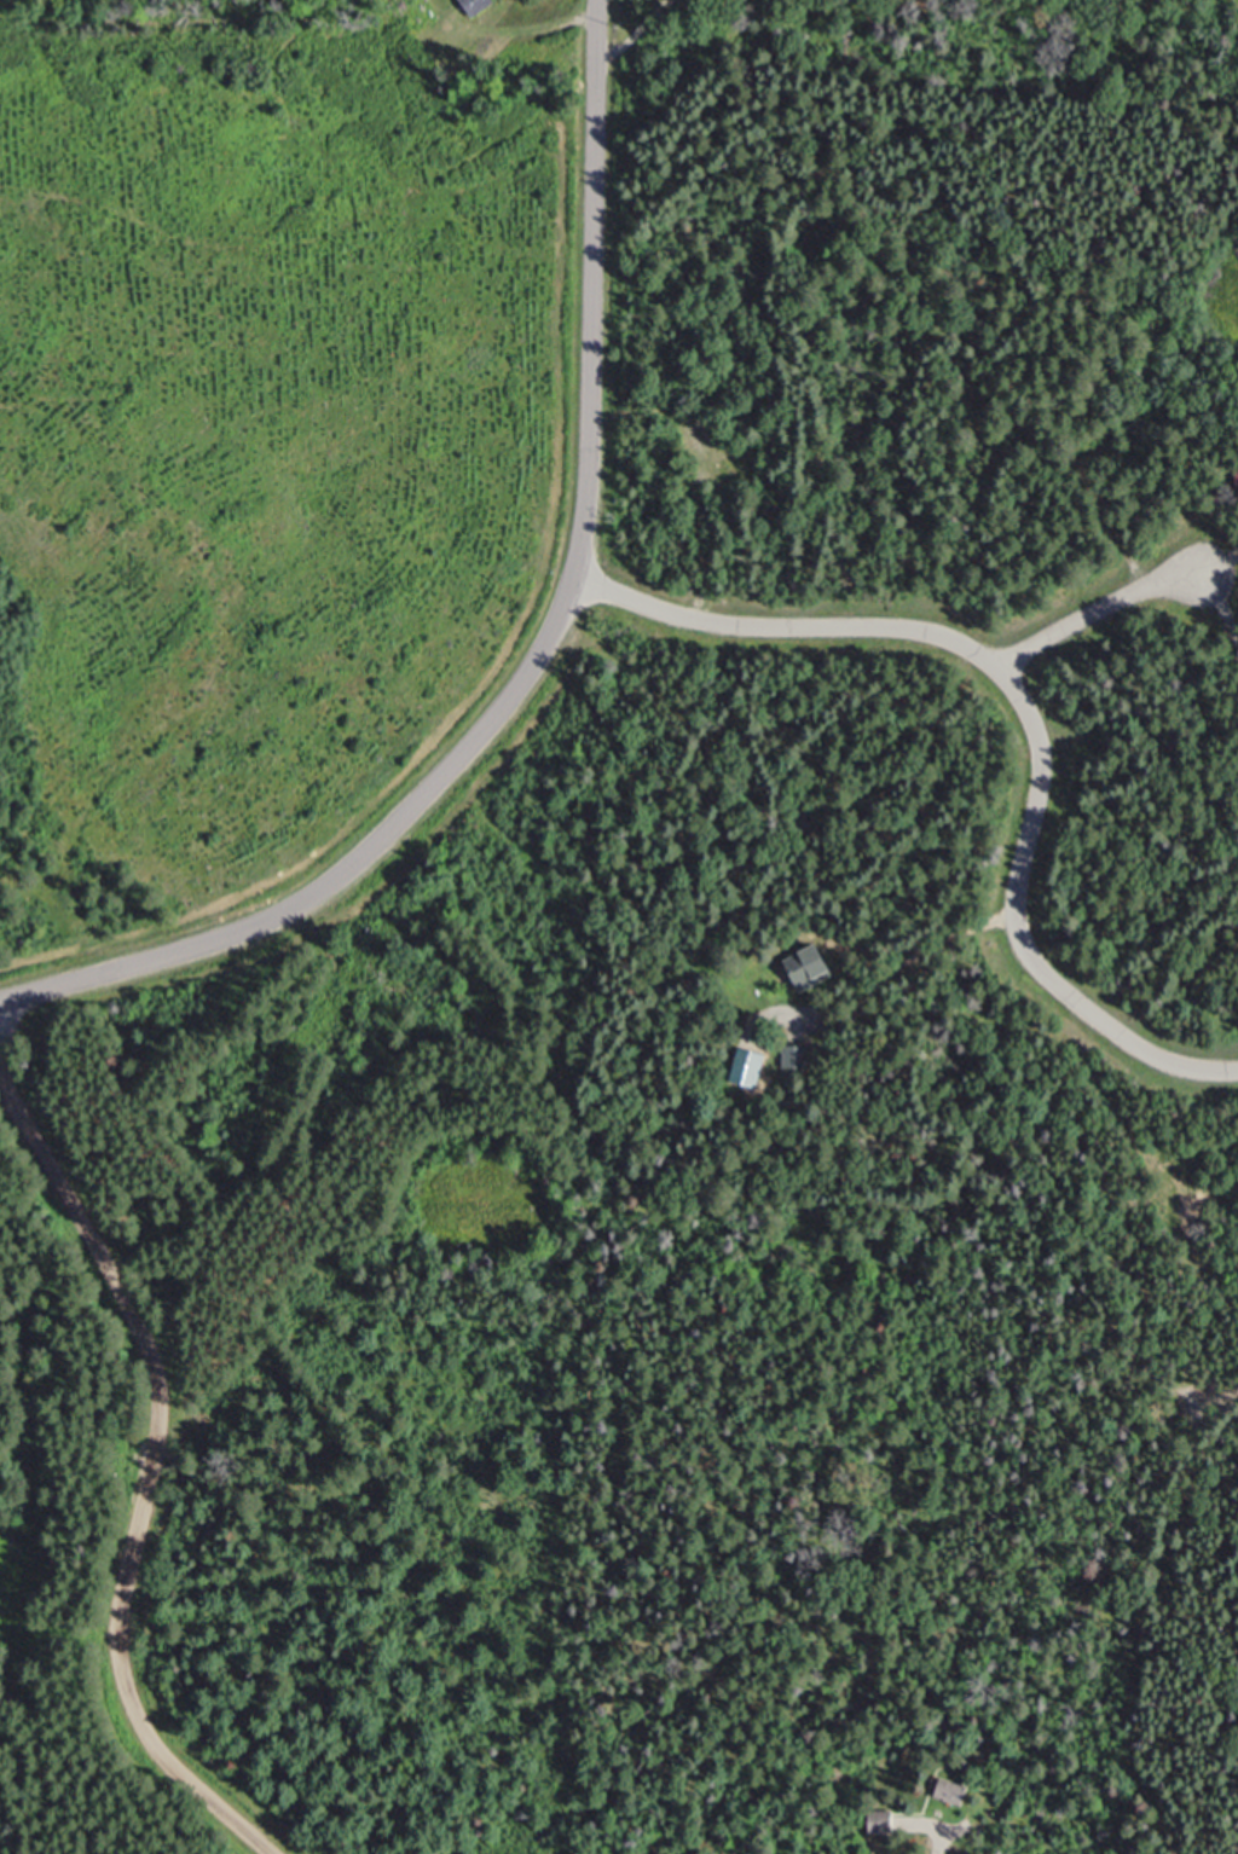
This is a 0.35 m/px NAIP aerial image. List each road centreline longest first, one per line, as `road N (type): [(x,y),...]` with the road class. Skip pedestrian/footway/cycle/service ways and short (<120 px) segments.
road 1 (tertiary): [(0,999),(272,921),(331,882),(465,754),(553,635),(577,575),(585,521),(598,0)]
road 2 (residential): [(577,575),(678,618),(747,627),(913,627),(959,639),(1000,665),(1032,709),(1046,748),(1047,790),(1017,893),(1023,940),(1049,977),(1139,1048),(1197,1072),(1237,1071)]
road 3 (residential): [(1000,665),(1139,591),(1197,573)]

